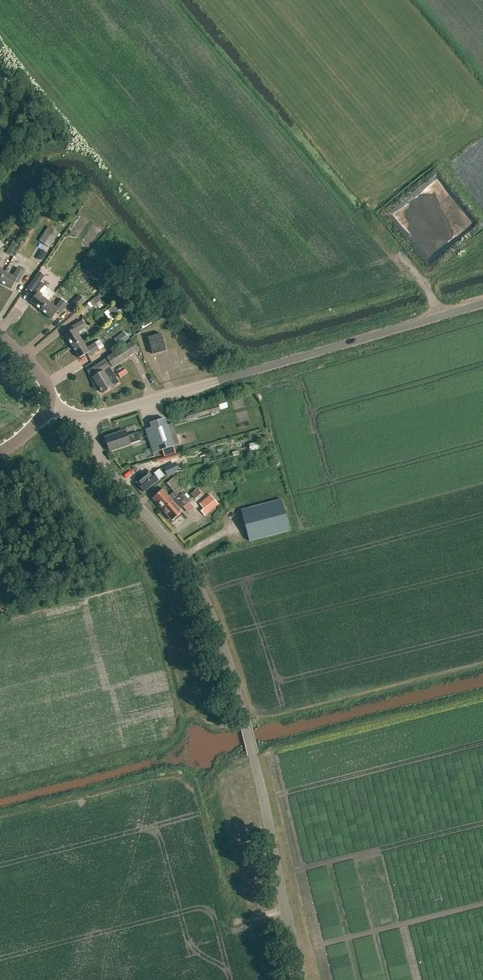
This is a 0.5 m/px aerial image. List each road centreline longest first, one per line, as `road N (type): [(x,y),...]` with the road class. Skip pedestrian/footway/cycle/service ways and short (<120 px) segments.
road 1 (unclassified): [(303,979),(253,752),(209,606),(194,573),(99,455),(87,417)]
road 2 (unclassified): [(87,417),(482,304)]

